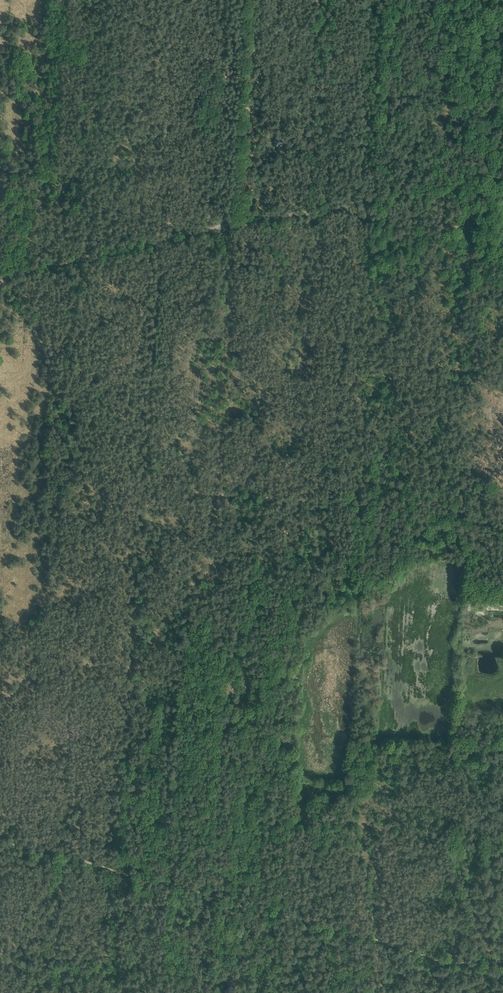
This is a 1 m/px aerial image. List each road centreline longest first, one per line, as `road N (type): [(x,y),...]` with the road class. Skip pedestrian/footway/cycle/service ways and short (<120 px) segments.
road 1 (track): [(0,270),(354,199),(448,189),(476,175),(502,178)]
road 2 (track): [(502,959),(437,956),(156,882)]
road 3 (track): [(404,16),(421,135),(431,151),(485,176)]

